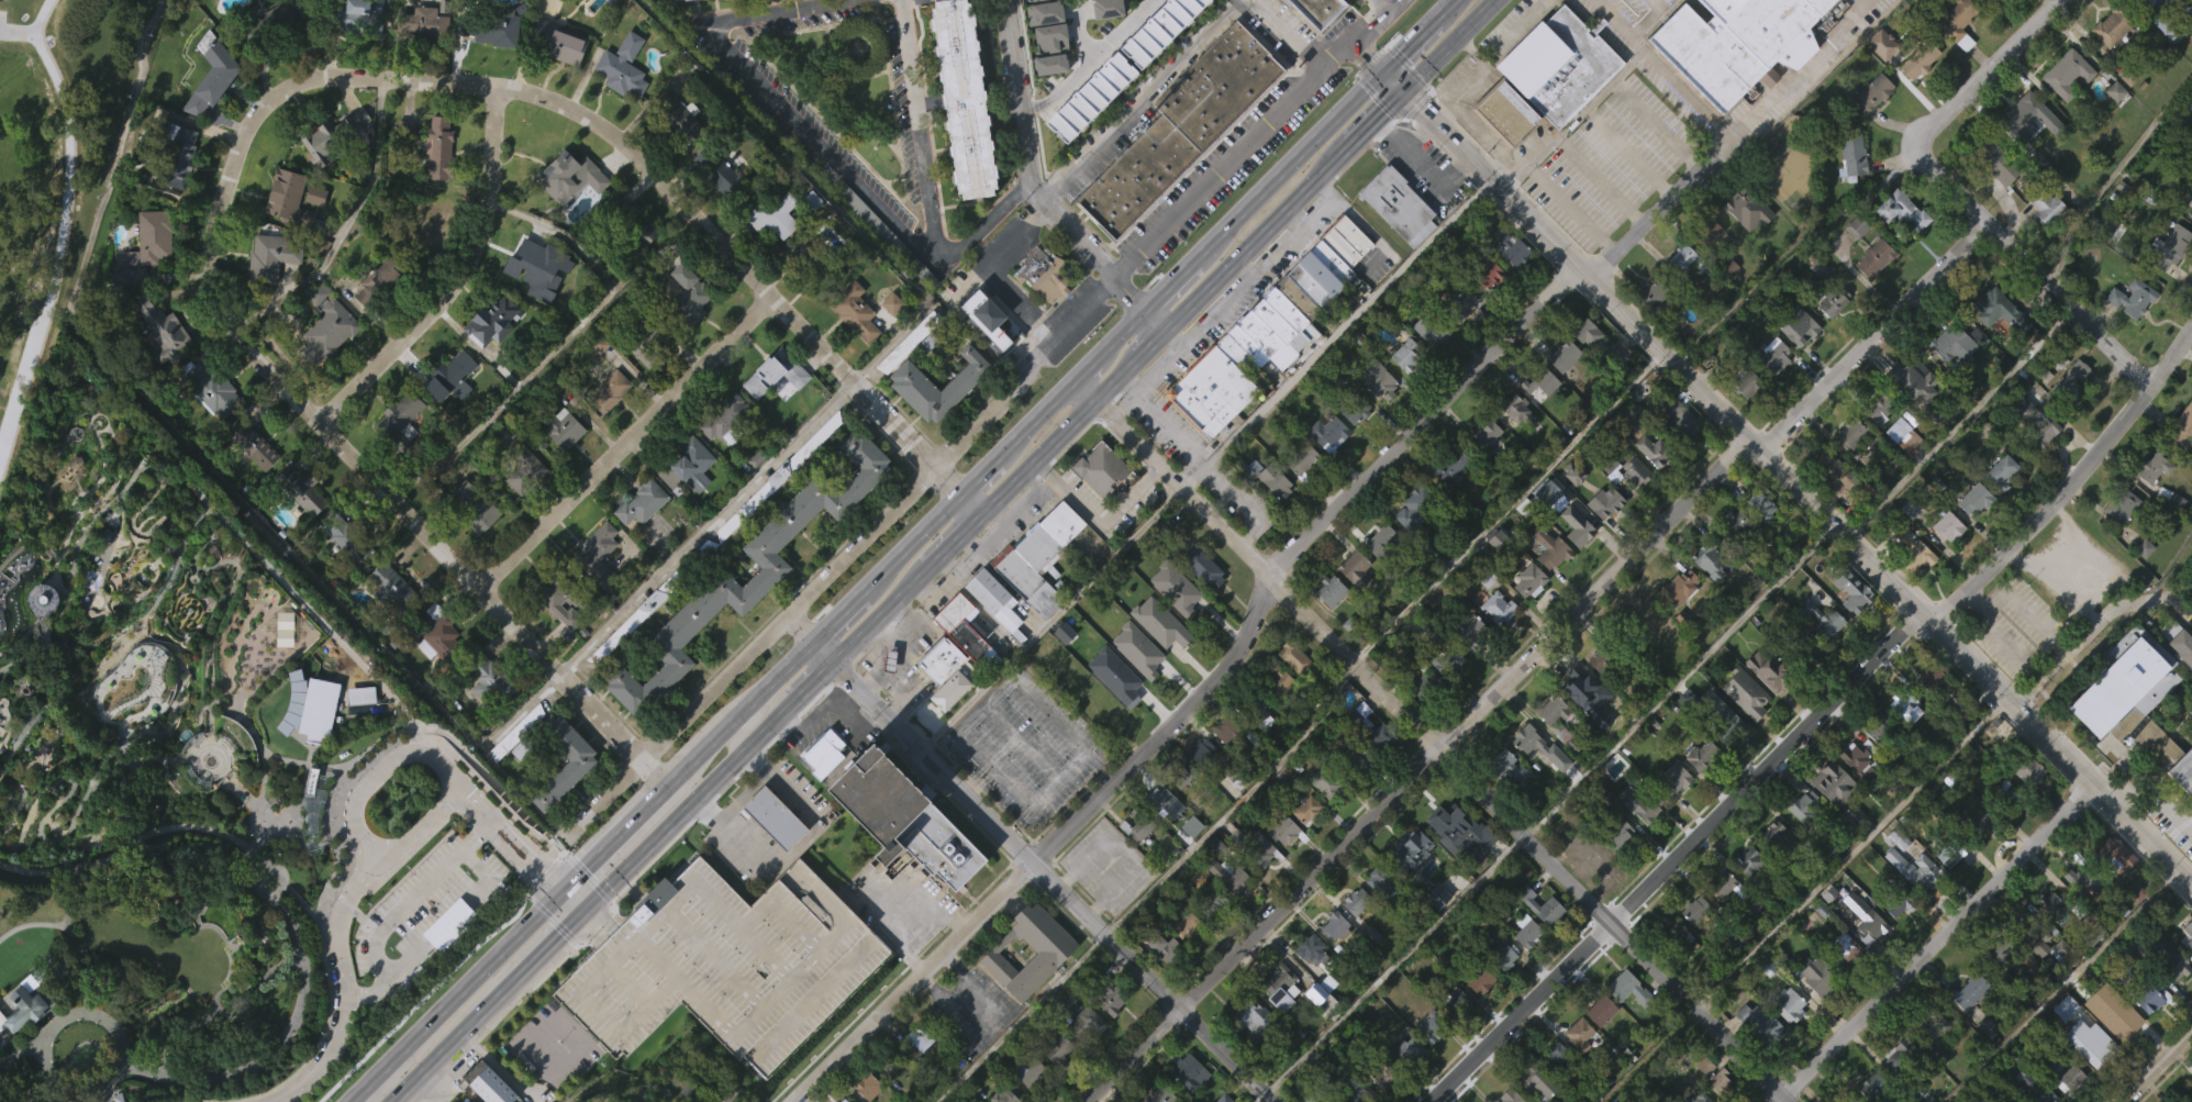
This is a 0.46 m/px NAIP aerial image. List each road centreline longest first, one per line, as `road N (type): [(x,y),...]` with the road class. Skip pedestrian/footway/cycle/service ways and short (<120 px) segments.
road 1 (residential): [(793,1101),(1191,712),(1246,642),(1268,571),(1582,264),(1612,252),(1727,136)]
road 2 (residential): [(1086,1101),(1742,447),(1813,399),(1989,224)]
road 3 (residential): [(567,837),(931,470),(1109,276),(1395,0)]
road 4 (tertiary): [(1386,71),(2191,872)]
road 5 (residential): [(1430,1101),(1890,646),(2005,553),(2073,482),(2191,328)]
road 6 (primary): [(1076,381),(352,1101)]
road 7 (primary): [(390,1101),(1098,400)]
road 8 (residential): [(1098,400),(1789,1101)]
road 9 (residential): [(337,78),(298,85),(254,114),(209,256),(226,308),(283,388),(668,788)]
road 10 (residential): [(337,78),(530,91),(604,129),(975,520)]
road 11 (residential): [(785,615),(1272,1101)]
road 12 (primary): [(1164,333),(1495,0)]
road 13 (residential): [(1780,1101),(2099,781)]
road 14 (residential): [(479,589),(775,300)]
road 15 (residential): [(318,421),(437,303),(481,242),(492,183),(493,89)]
road 16 (residential): [(1143,312),(1031,183),(1004,0)]
road 17 (residential): [(1930,130),(1934,170),(2149,387)]
road 18 (primary): [(1386,71),(1197,259)]
road 19 (residential): [(1930,130),(2059,0)]

